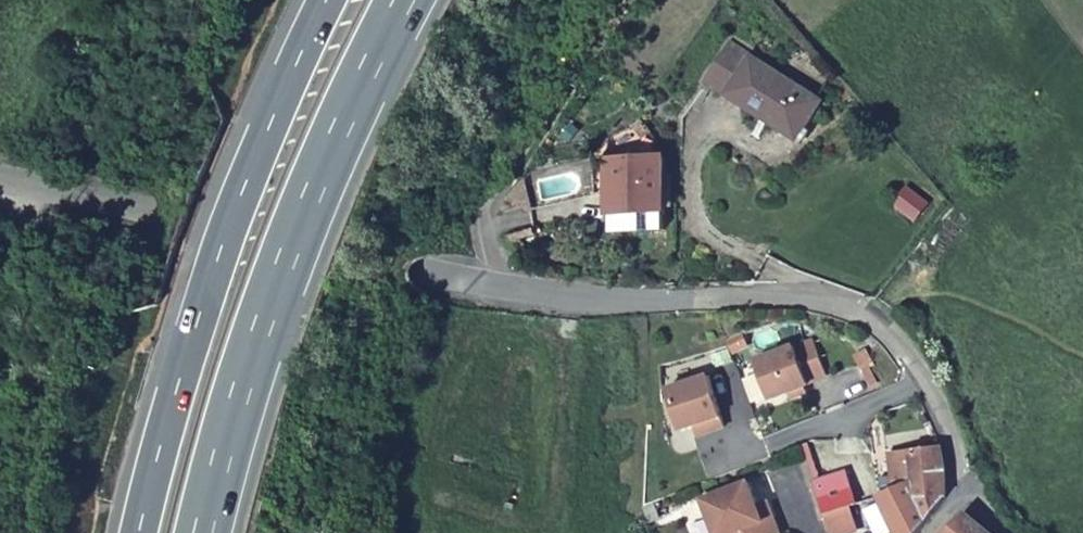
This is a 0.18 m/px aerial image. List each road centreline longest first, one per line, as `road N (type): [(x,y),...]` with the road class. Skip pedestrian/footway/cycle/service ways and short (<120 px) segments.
road 1 (residential): [(931,532),(968,491),(921,369),(891,326),(857,306),(808,294),(501,283),(0,176)]
road 2 (motorway): [(202,532),(213,479),(308,210),(406,0)]
road 3 (motorway): [(327,0),(202,312),(141,532)]
road 4 (track): [(567,289),(558,515),(541,522),(421,494)]

